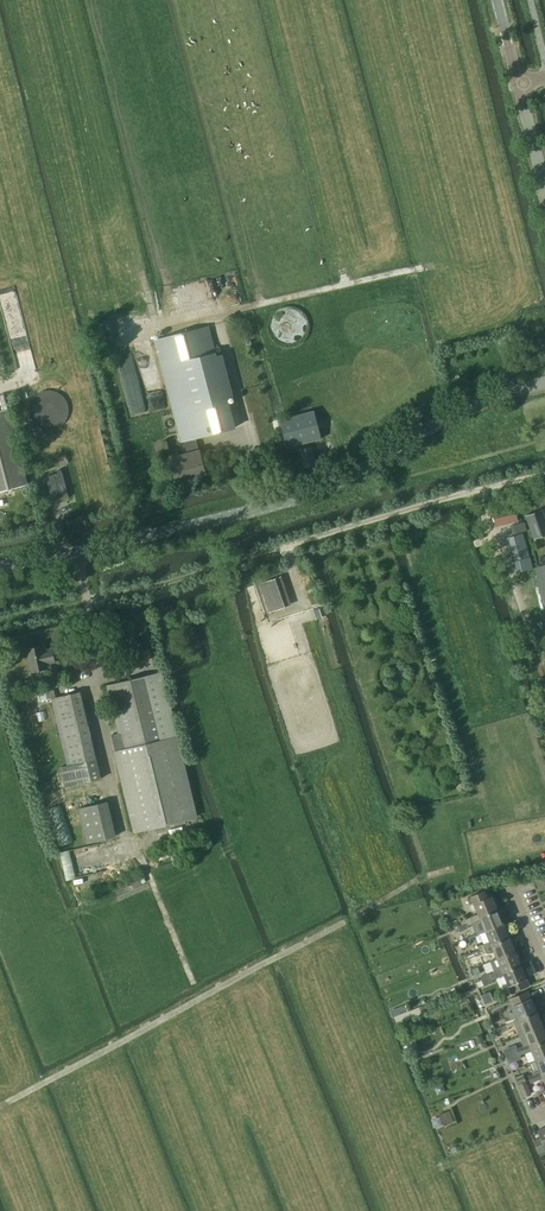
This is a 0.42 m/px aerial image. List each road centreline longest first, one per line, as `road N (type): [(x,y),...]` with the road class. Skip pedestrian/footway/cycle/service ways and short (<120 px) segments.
road 1 (tertiary): [(0,567),(311,494),(448,416),(544,382)]
road 2 (track): [(86,601),(544,474)]
road 3 (track): [(0,1108),(342,923)]
road 4 (track): [(355,916),(423,878),(467,866)]

